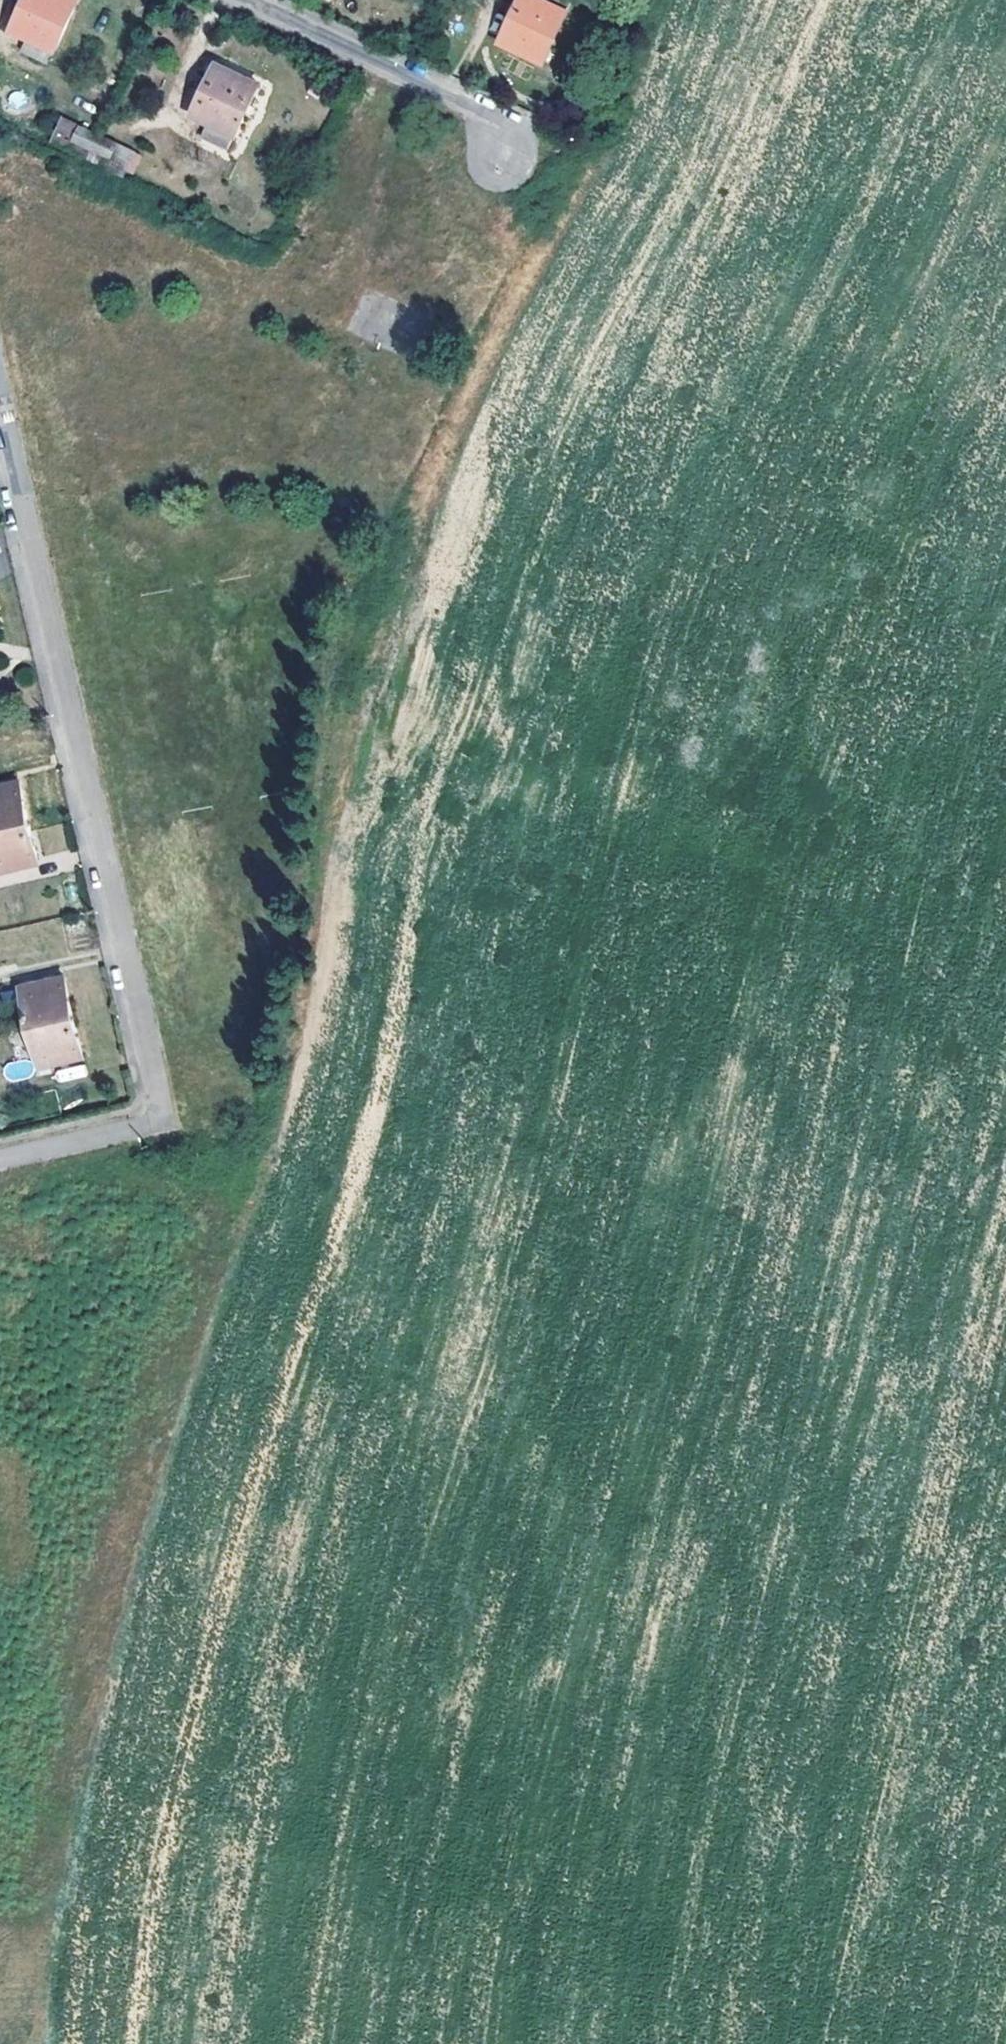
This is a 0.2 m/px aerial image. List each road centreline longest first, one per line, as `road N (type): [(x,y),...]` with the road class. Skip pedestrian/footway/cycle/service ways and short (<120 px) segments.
road 1 (residential): [(0,1161),(163,1124),(0,405)]
road 2 (residential): [(242,0),(485,113),(501,152)]

